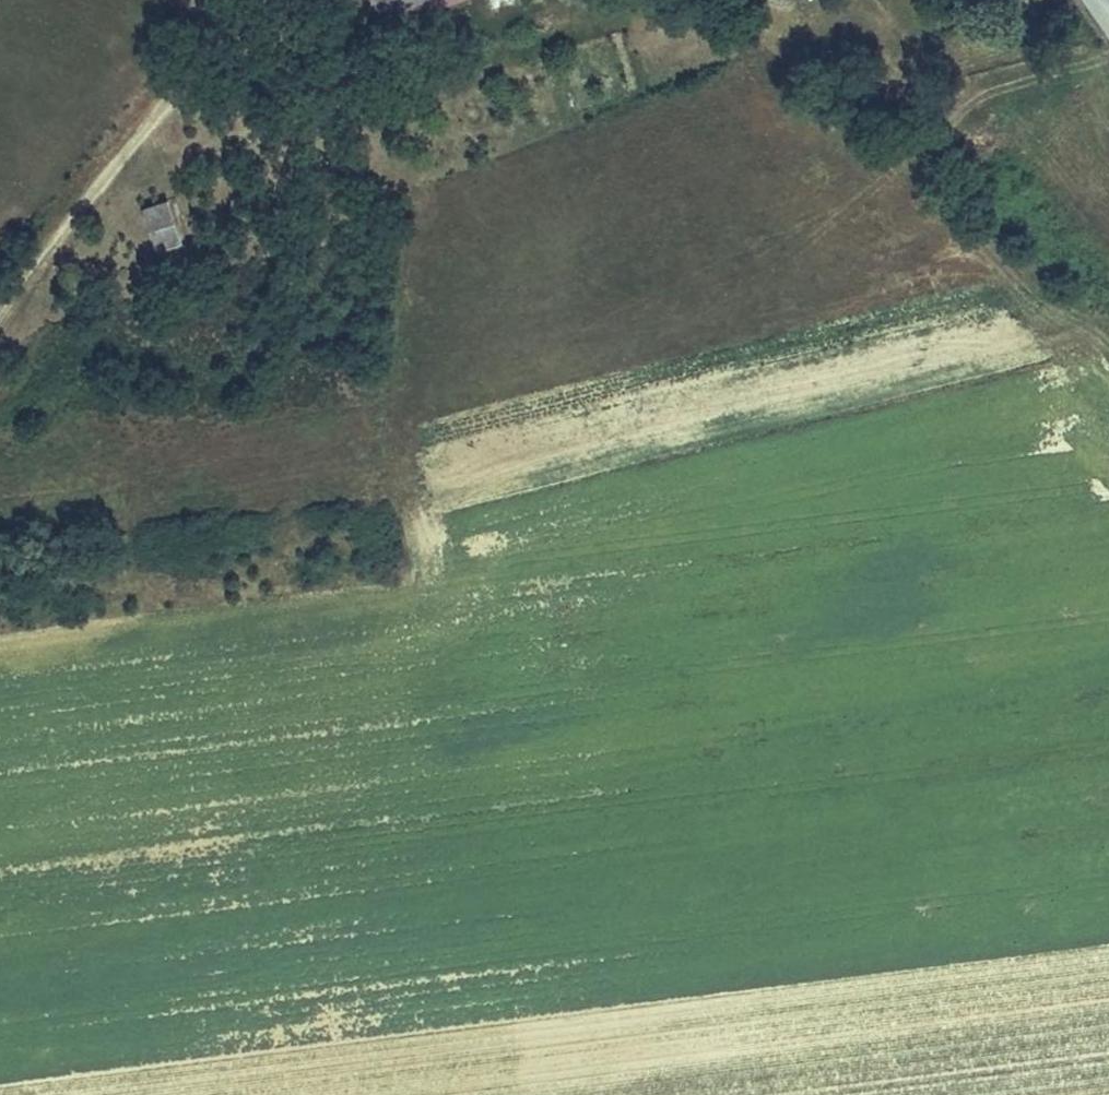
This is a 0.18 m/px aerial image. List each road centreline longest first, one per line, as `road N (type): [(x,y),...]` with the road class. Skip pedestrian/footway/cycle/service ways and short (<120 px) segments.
road 1 (track): [(247,0),(0,304)]

